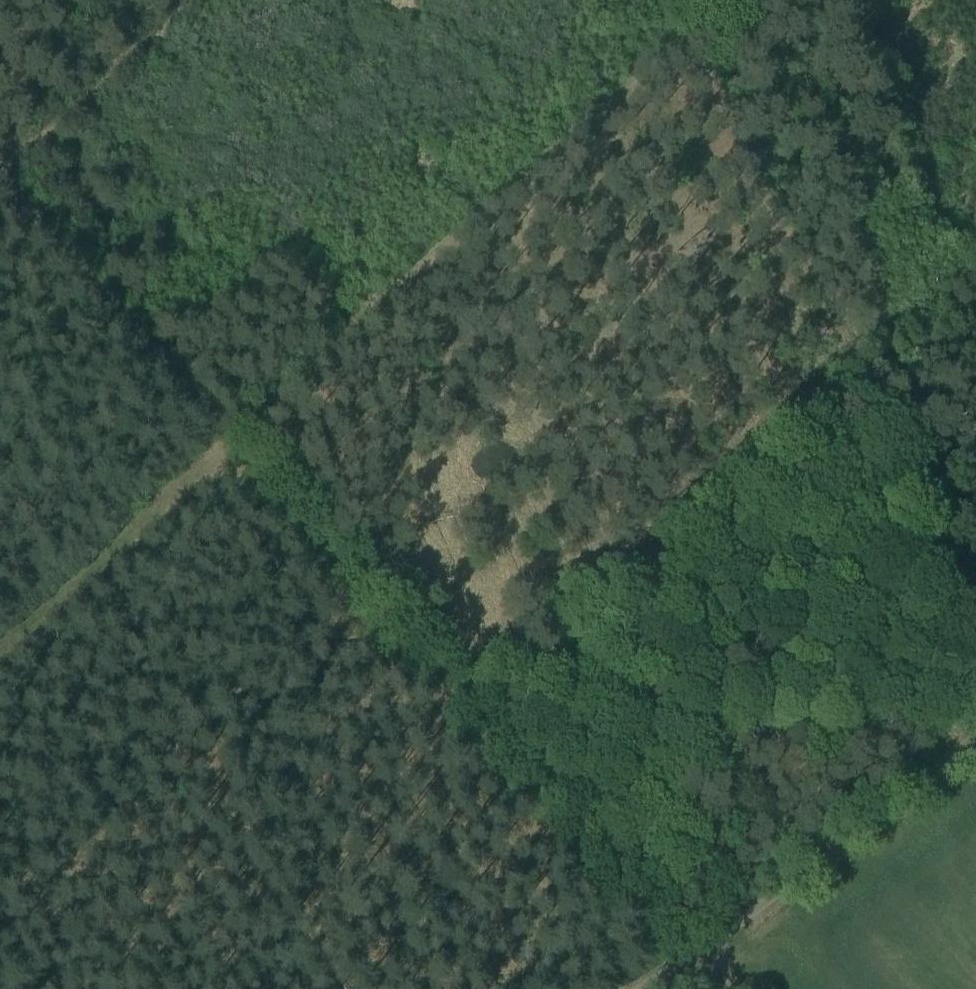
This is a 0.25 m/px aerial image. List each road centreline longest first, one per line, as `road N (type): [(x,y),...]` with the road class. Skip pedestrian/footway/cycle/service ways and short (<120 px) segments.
road 1 (track): [(642,988),(875,822),(975,731)]

